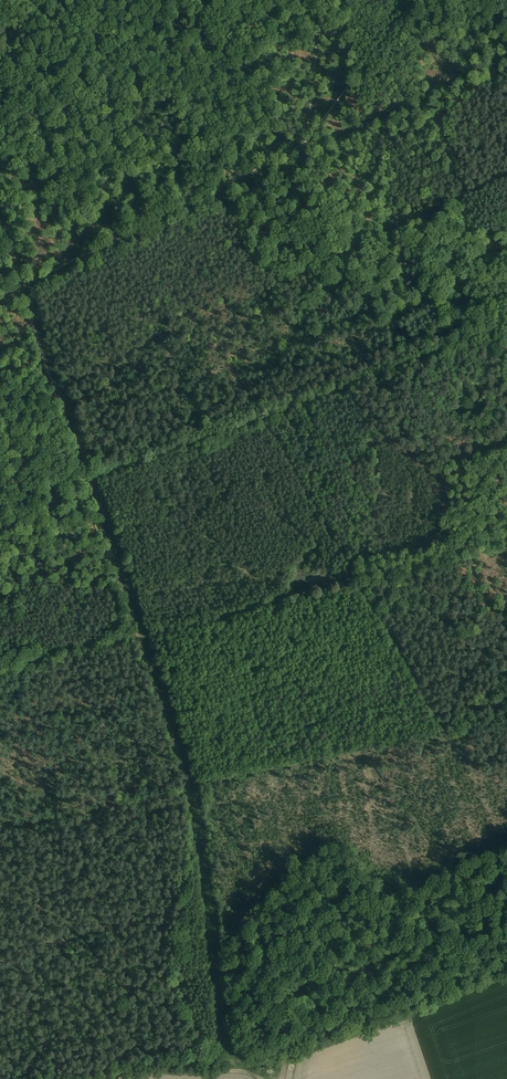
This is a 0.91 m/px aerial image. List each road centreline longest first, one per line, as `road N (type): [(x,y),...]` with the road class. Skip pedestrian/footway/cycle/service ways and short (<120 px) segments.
road 1 (track): [(85,481),(506,327)]
road 2 (track): [(0,298),(300,147)]
road 3 (track): [(85,481),(188,787)]
road 4 (track): [(0,230),(85,481)]
road 5 (track): [(188,787),(446,732)]
road 6 (track): [(282,1058),(506,973)]
road 7 (track): [(0,57),(80,68),(211,0)]
road 8 (track): [(300,147),(506,59)]
road 9 (track): [(300,147),(414,0)]
road 10 (track): [(210,1060),(126,1055),(34,1078)]
road 11 (track): [(94,1078),(238,1067),(262,1078)]
road 12 (track): [(300,147),(316,52),(299,0)]
road 13 (track): [(139,638),(0,677)]

